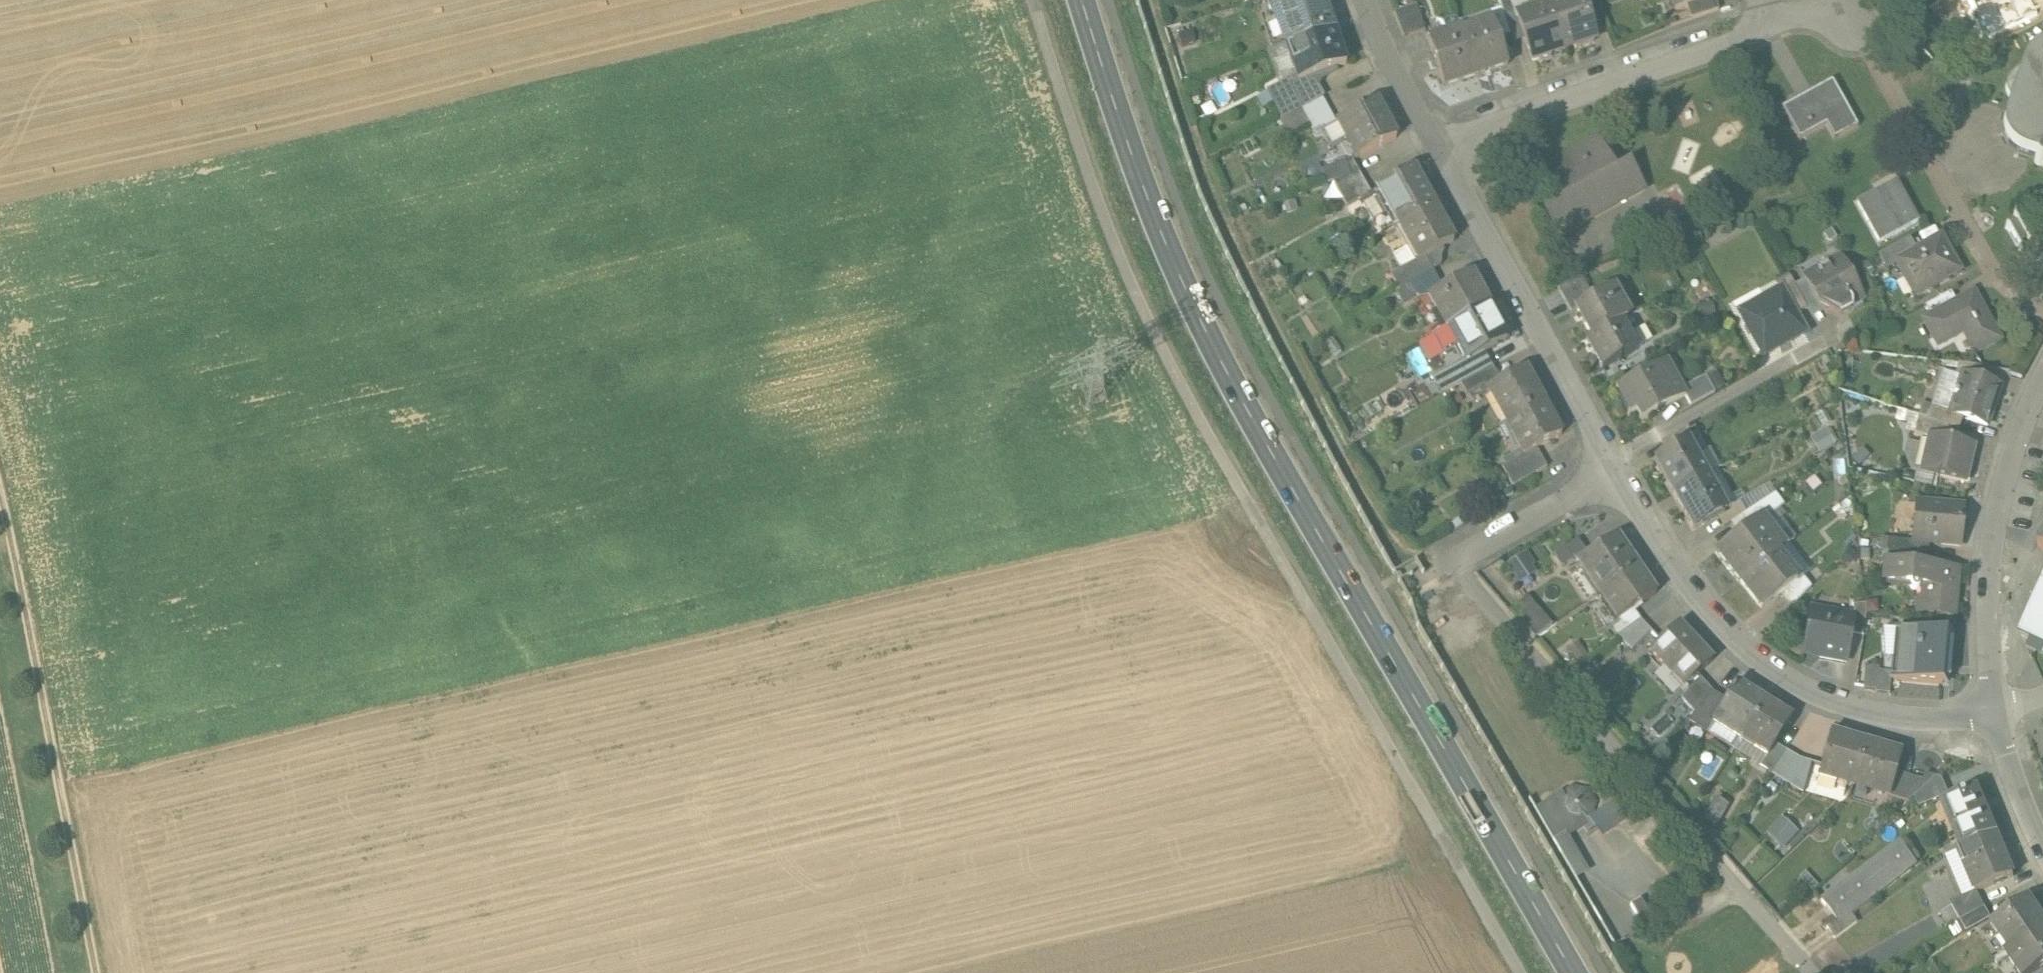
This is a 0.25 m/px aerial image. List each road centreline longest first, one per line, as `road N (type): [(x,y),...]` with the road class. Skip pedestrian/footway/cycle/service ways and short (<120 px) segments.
road 1 (secondary): [(1574,972),(1254,420),(1166,239),(1084,0)]
road 2 (track): [(1522,972),(1172,367),(1094,187),(1034,0)]
road 3 (residential): [(1994,712),(1943,720),(1880,716),(1820,695),(1752,653),(1677,574),(1439,140)]
road 4 (track): [(96,972),(0,498)]
road 5 (residential): [(1773,16),(1826,13),(1866,36),(1944,191),(2004,290),(2042,333)]
road 6 (residential): [(1439,140),(1642,71),(1773,16)]
road 7 (residential): [(2042,376),(1996,505),(1984,631),(1994,712)]
road 8 (residential): [(1439,140),(1365,0)]
road 9 (residential): [(1994,712),(2042,850)]

